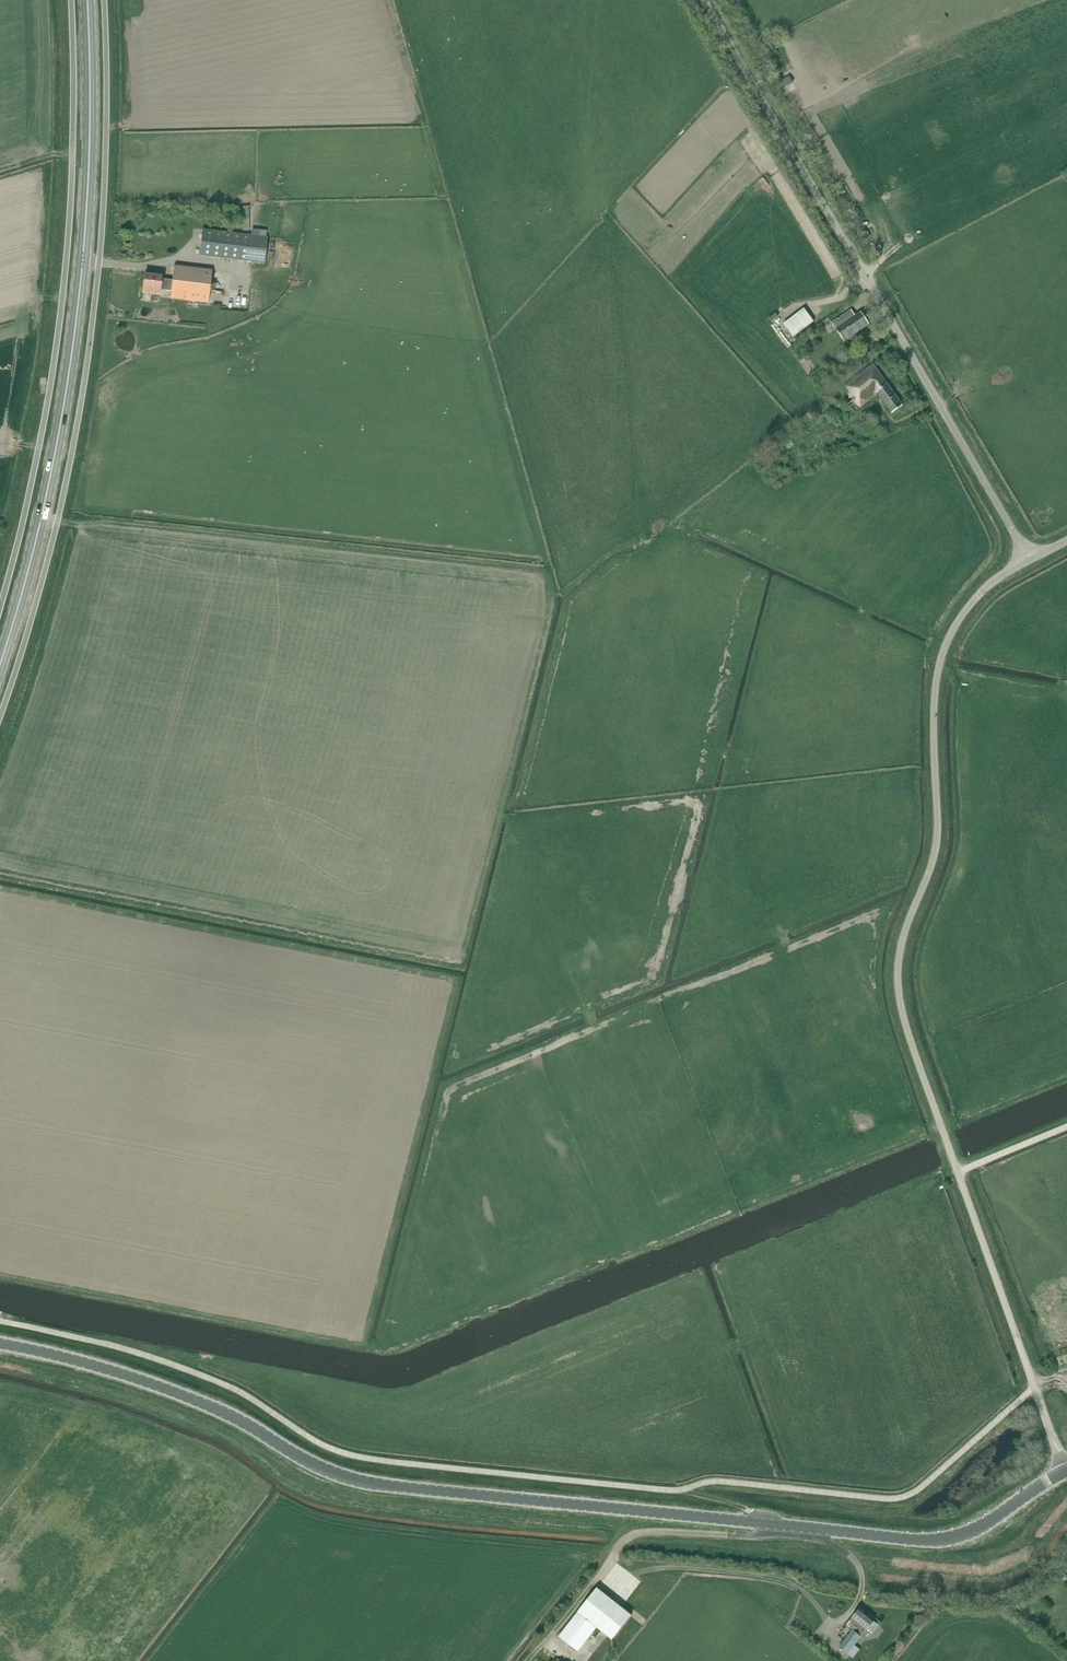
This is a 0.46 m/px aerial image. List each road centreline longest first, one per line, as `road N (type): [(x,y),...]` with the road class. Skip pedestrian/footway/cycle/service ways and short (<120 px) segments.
road 1 (tertiary): [(0,1343),(190,1398),(325,1473),(383,1486),(929,1541),(972,1532),(1066,1470)]
road 2 (unclassified): [(1066,1470),(915,1052),(900,982),(908,933),(939,846),(934,732),(942,654),(983,591),(1029,559)]
road 3 (secondary): [(0,668),(44,510),(72,365),(88,205),(87,0)]
road 4 (unclassified): [(1029,559),(706,0)]

